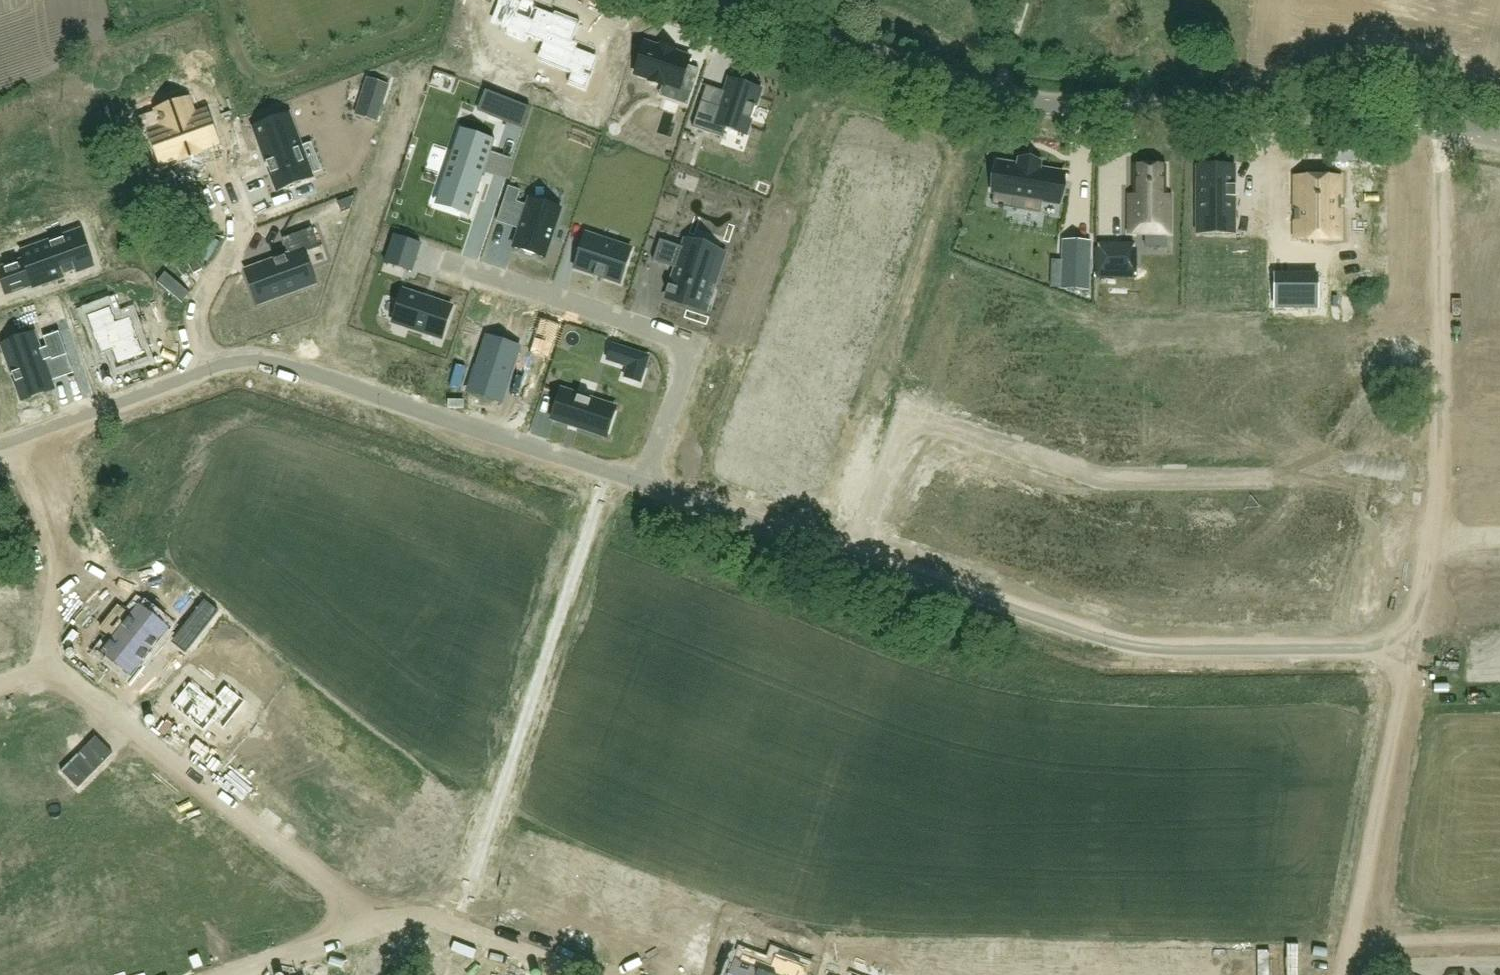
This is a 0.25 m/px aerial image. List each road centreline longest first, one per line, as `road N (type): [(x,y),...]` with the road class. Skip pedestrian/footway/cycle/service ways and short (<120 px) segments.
road 1 (tertiary): [(720,0),(1010,106),(1107,117),(1446,123)]
road 2 (residential): [(859,552),(1146,647),(1413,643)]
road 3 (residential): [(1446,123),(1443,489),(1413,643)]
road 4 (residential): [(859,552),(909,413),(1107,478),(1268,479)]
road 5 (residential): [(0,686),(52,667),(381,925)]
road 6 (residential): [(212,366),(254,354),(645,482)]
road 7 (residential): [(444,262),(692,342),(645,482)]
road 8 (residential): [(1413,643),(1345,974)]
road 9 (residential): [(601,974),(425,909),(381,925)]
road 10 (residential): [(0,443),(212,366)]
road 11 (residential): [(645,482),(859,552)]
road 12 (residential): [(212,366),(196,312),(244,225),(227,175)]
road 13 (residential): [(381,925),(233,974)]

